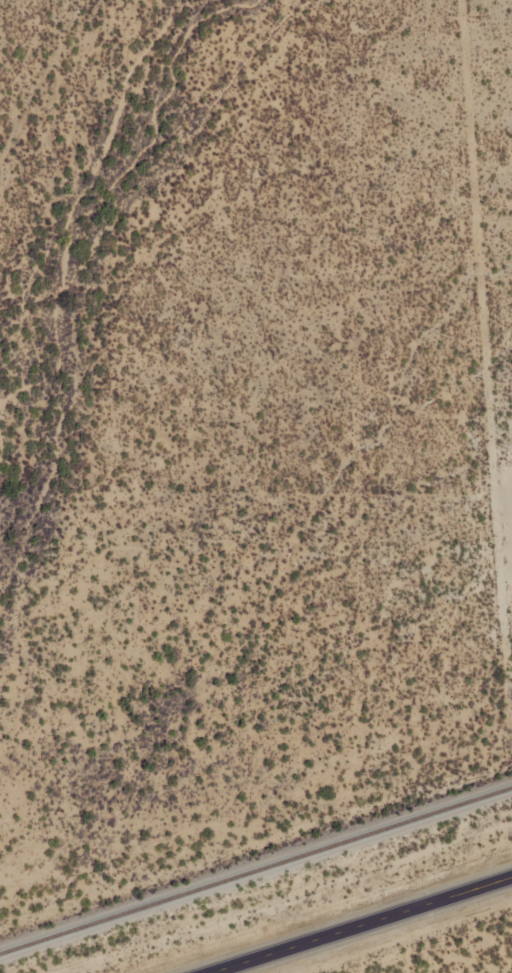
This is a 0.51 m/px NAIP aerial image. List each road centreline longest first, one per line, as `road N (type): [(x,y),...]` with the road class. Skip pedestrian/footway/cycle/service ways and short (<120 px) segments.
road 1 (primary): [(511,871),(189,972)]

